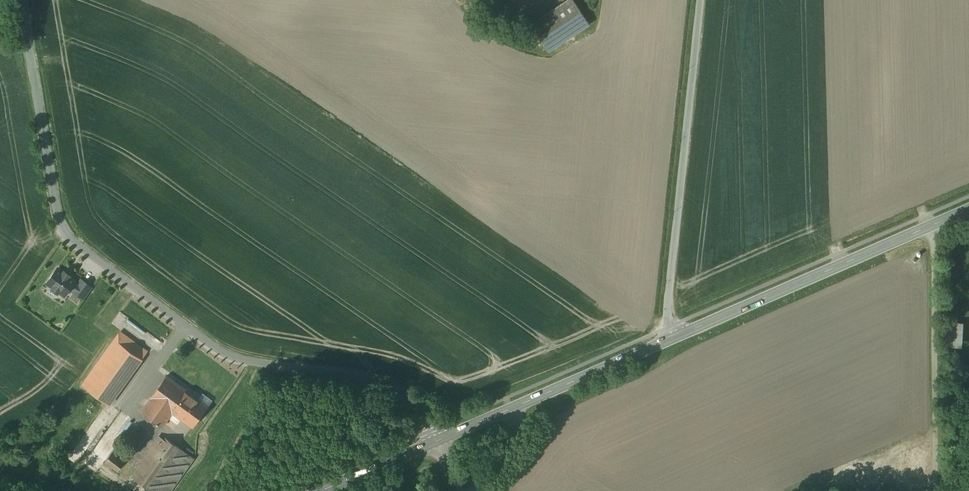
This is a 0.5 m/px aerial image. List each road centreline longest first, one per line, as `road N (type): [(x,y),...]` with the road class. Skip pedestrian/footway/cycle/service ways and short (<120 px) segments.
road 1 (unclassified): [(437,439),(407,392),(371,378),(252,364),(66,225),(26,0)]
road 2 (unclassified): [(674,338),(699,0)]
road 3 (tertiary): [(674,338),(968,209)]
road 4 (tertiary): [(437,439),(674,338)]
road 5 (tertiary): [(317,490),(437,439)]

